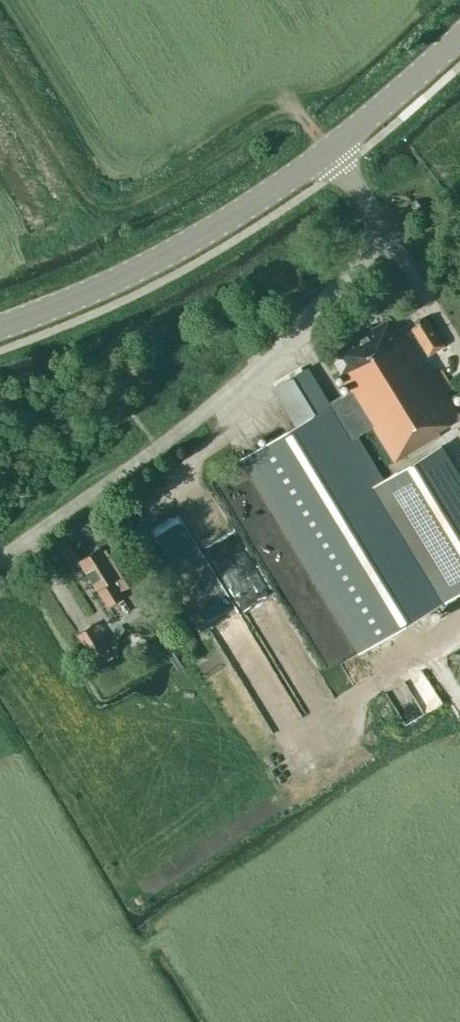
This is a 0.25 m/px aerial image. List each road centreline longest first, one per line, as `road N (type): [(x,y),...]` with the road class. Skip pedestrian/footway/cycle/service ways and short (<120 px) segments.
road 1 (residential): [(0,560),(242,380),(387,235),(332,148)]
road 2 (tertiary): [(0,323),(141,265),(332,148)]
road 3 (track): [(294,736),(459,629)]
road 4 (tertiary): [(332,148),(459,33)]

